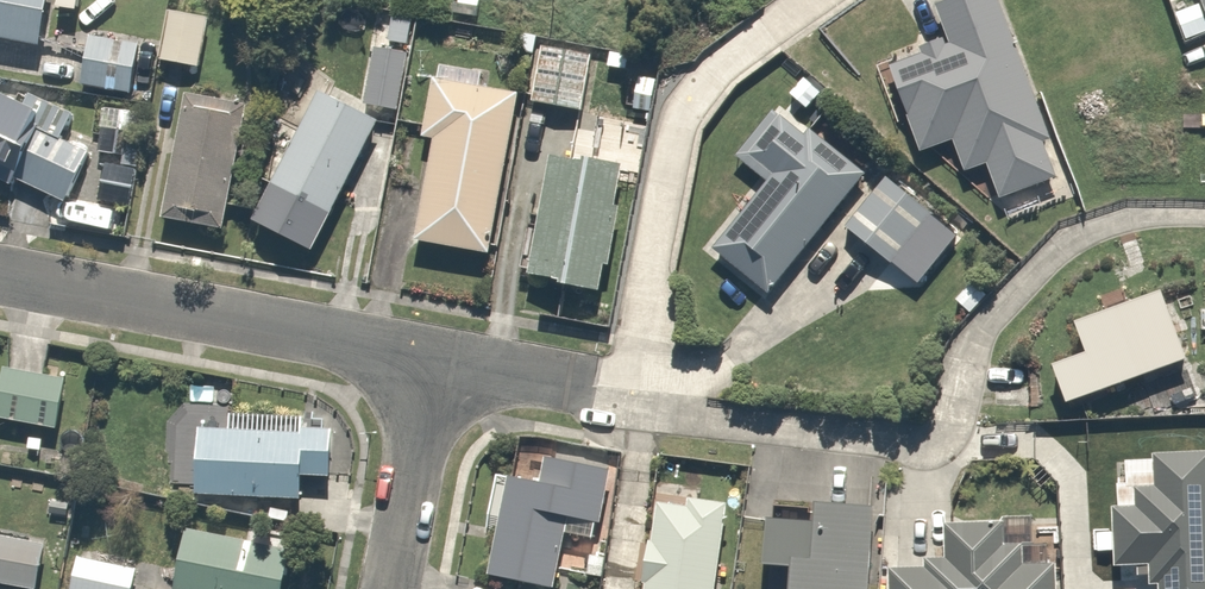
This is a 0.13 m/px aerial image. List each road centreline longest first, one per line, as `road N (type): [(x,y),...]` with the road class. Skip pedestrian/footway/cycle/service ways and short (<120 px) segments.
road 1 (residential): [(639,405),(931,444),(955,425),(993,321),(1063,244),(1133,214),(1204,214)]
road 2 (residential): [(639,405),(690,100),(808,0)]
road 3 (residential): [(434,368),(0,284)]
road 4 (residential): [(392,588),(434,368)]
road 5 (residential): [(434,368),(639,405)]

